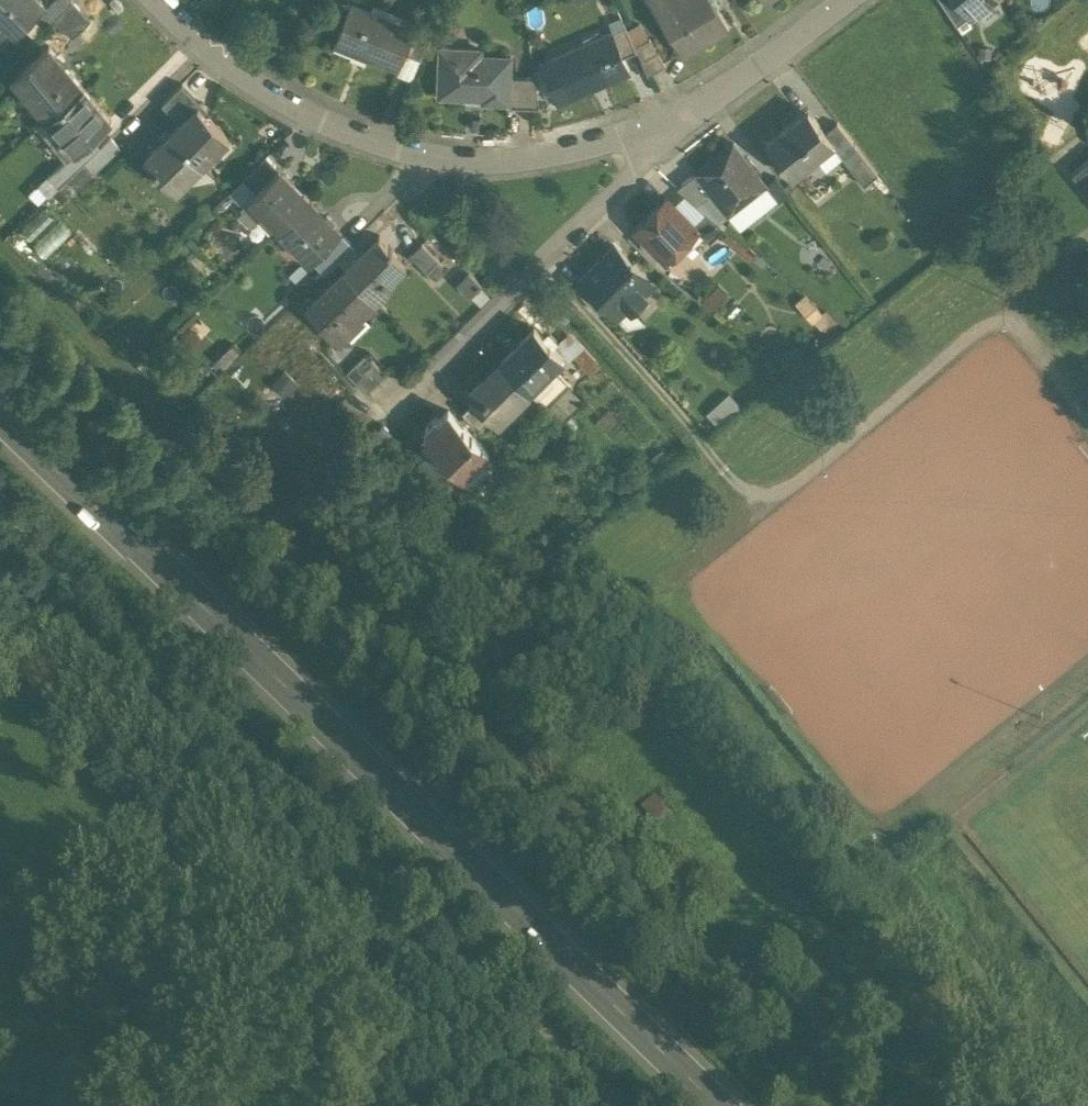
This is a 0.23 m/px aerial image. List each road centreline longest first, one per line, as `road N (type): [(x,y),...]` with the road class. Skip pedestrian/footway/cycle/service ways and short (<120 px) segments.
road 1 (track): [(0,249),(740,964),(830,1105)]
road 2 (secondary): [(718,1105),(0,408)]
road 3 (track): [(617,1105),(0,513)]
road 4 (residential): [(718,96),(561,154),(443,162),(282,103),(159,0)]
road 5 (residential): [(718,96),(383,405)]
road 6 (residential): [(849,0),(718,96)]
road 7 (track): [(383,405),(273,514)]

